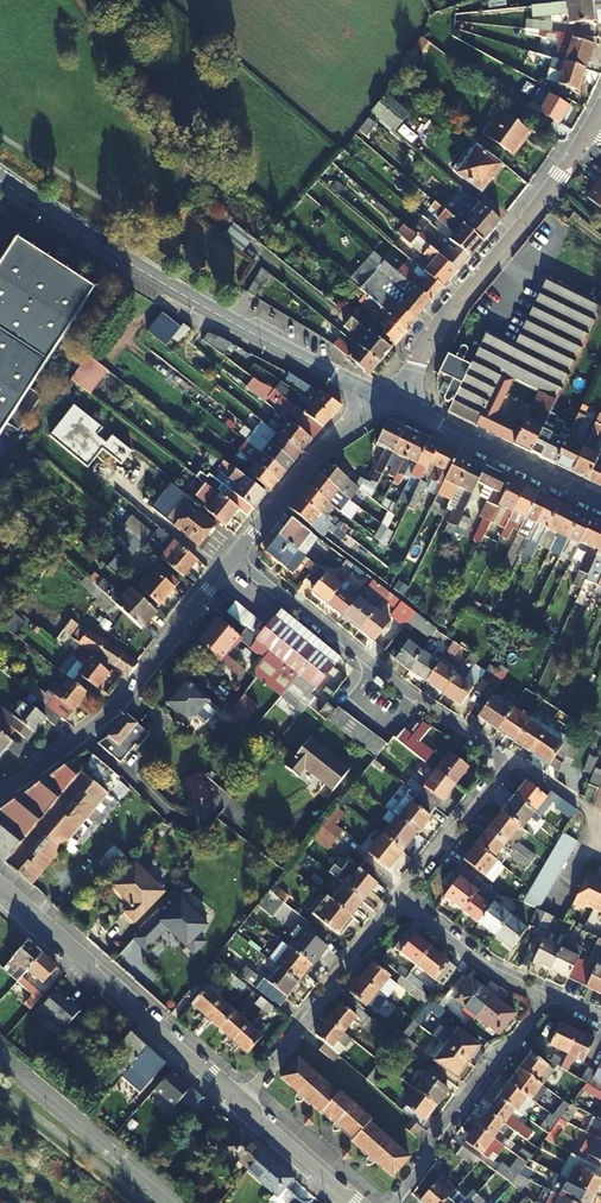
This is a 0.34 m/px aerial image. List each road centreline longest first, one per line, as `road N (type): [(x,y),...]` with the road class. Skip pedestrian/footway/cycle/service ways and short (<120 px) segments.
road 1 (residential): [(0,181),(226,319),(376,395)]
road 2 (residential): [(401,406),(443,323),(547,194),(595,119)]
road 3 (residential): [(232,558),(493,749),(501,764)]
road 4 (residential): [(0,795),(117,707),(232,558)]
road 5 (residential): [(0,885),(241,1101)]
road 6 (residential): [(394,1202),(436,1132),(548,994)]
road 7 (residential): [(396,898),(241,1101)]
road 8 (residential): [(600,502),(401,406)]
road 9 (residential): [(232,558),(311,459),(376,395)]
road 10 (residential): [(396,898),(487,970),(548,994)]
road 11 (residential): [(501,764),(472,812),(396,898)]
road 12 (residential): [(241,1101),(355,1202)]
road 13 (residential): [(501,764),(526,767),(584,807),(600,839)]

